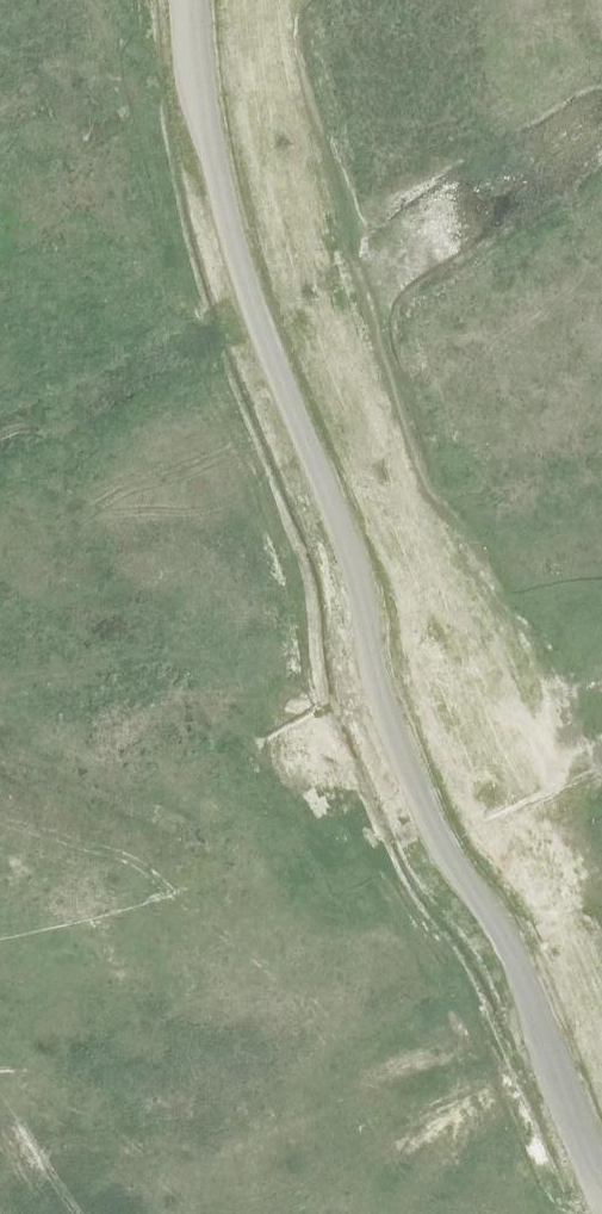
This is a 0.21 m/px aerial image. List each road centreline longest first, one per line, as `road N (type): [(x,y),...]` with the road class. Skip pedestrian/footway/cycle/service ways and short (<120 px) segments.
road 1 (unclassified): [(238,0),(271,228),(382,521),(411,646),(453,751)]
road 2 (unclassified): [(519,724),(456,575),(413,507),(347,344),(289,153),(272,0)]
road 3 (unclassified): [(453,751),(494,855),(551,946),(601,1064)]
road 4 (unclassified): [(601,974),(567,843),(519,724)]
road 5 (unclassified): [(262,831),(453,751)]

